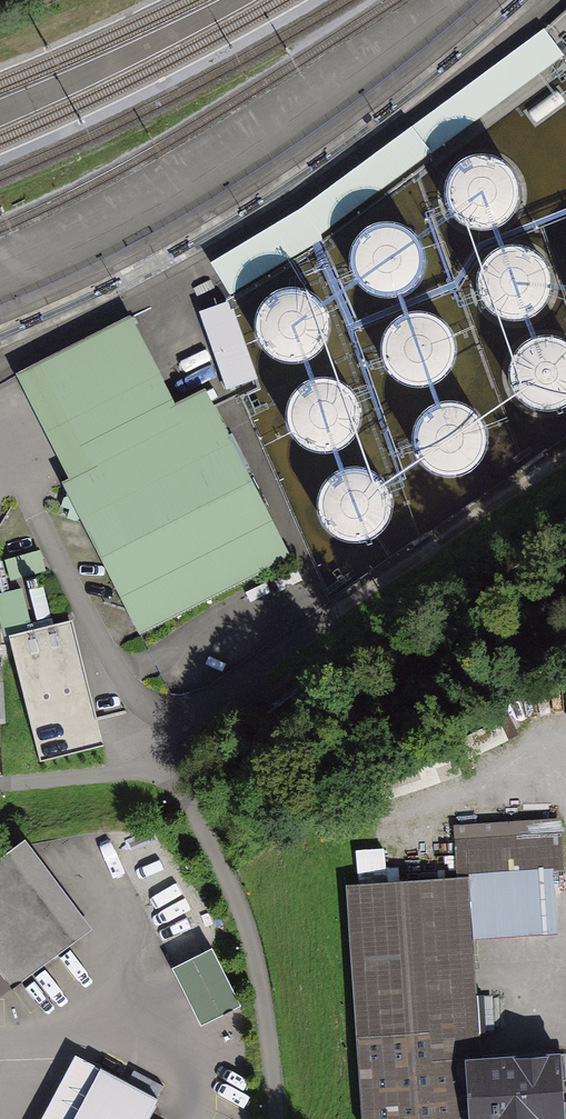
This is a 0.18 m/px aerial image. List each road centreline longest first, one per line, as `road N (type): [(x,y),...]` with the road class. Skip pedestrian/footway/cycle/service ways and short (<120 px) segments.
road 1 (residential): [(0,273),(223,161),(422,32)]

